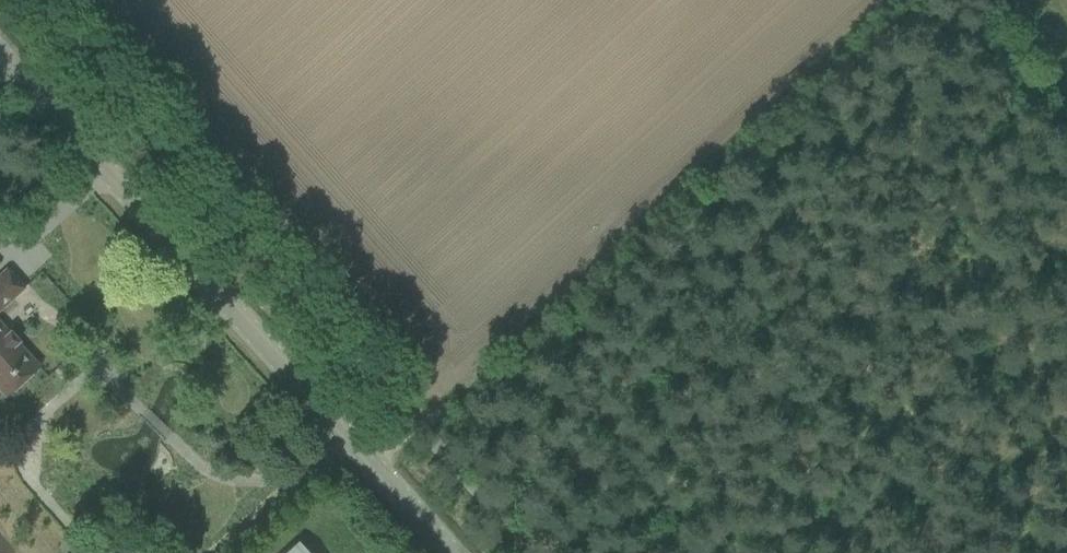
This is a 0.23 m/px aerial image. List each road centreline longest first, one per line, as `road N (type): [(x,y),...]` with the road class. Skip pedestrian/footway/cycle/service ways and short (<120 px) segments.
road 1 (tertiary): [(349,440),(0,55)]
road 2 (residential): [(214,552),(349,440)]
road 3 (tertiary): [(451,552),(349,440)]

